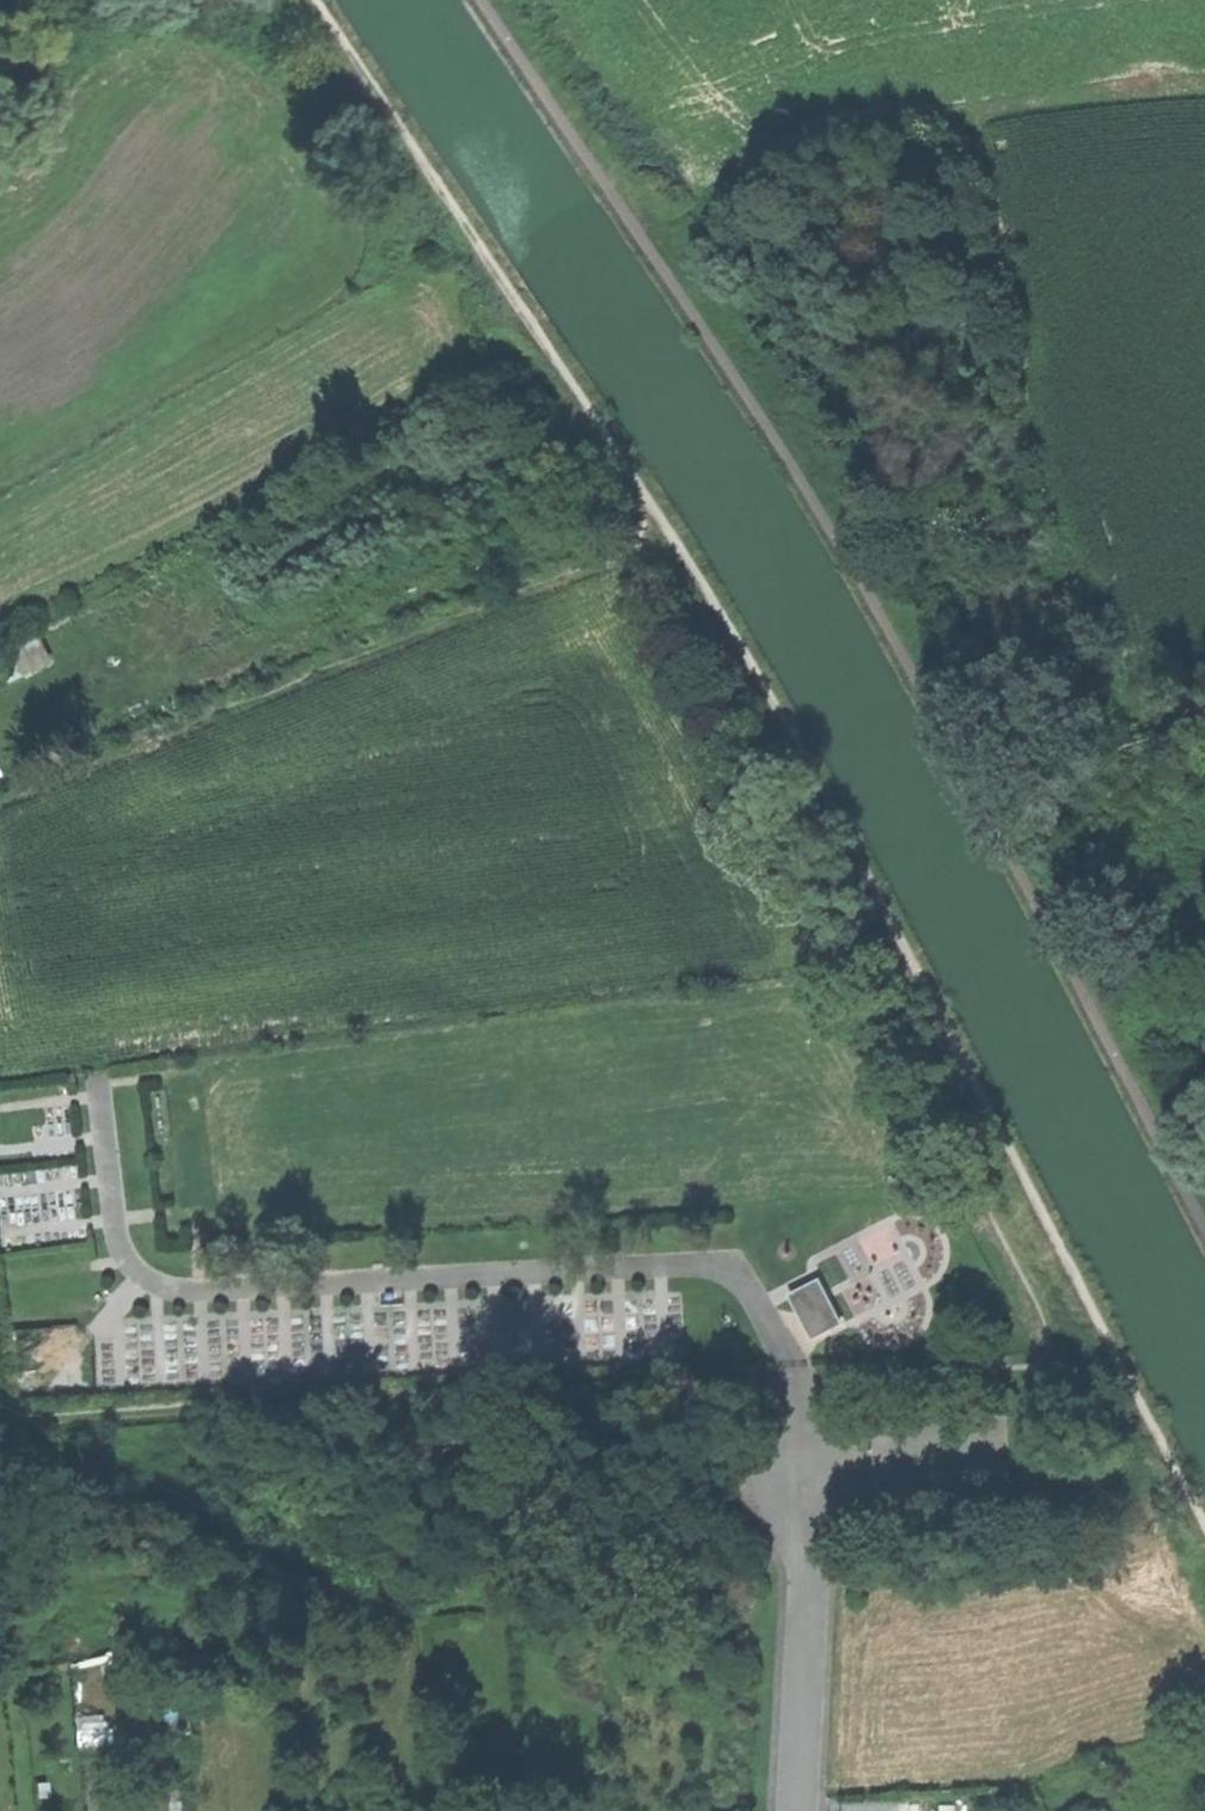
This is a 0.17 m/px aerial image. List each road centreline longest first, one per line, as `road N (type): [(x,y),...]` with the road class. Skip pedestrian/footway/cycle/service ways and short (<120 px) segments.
road 1 (track): [(0,1425),(795,1385),(809,1473)]
road 2 (track): [(1204,86),(978,114),(708,199),(640,236)]

